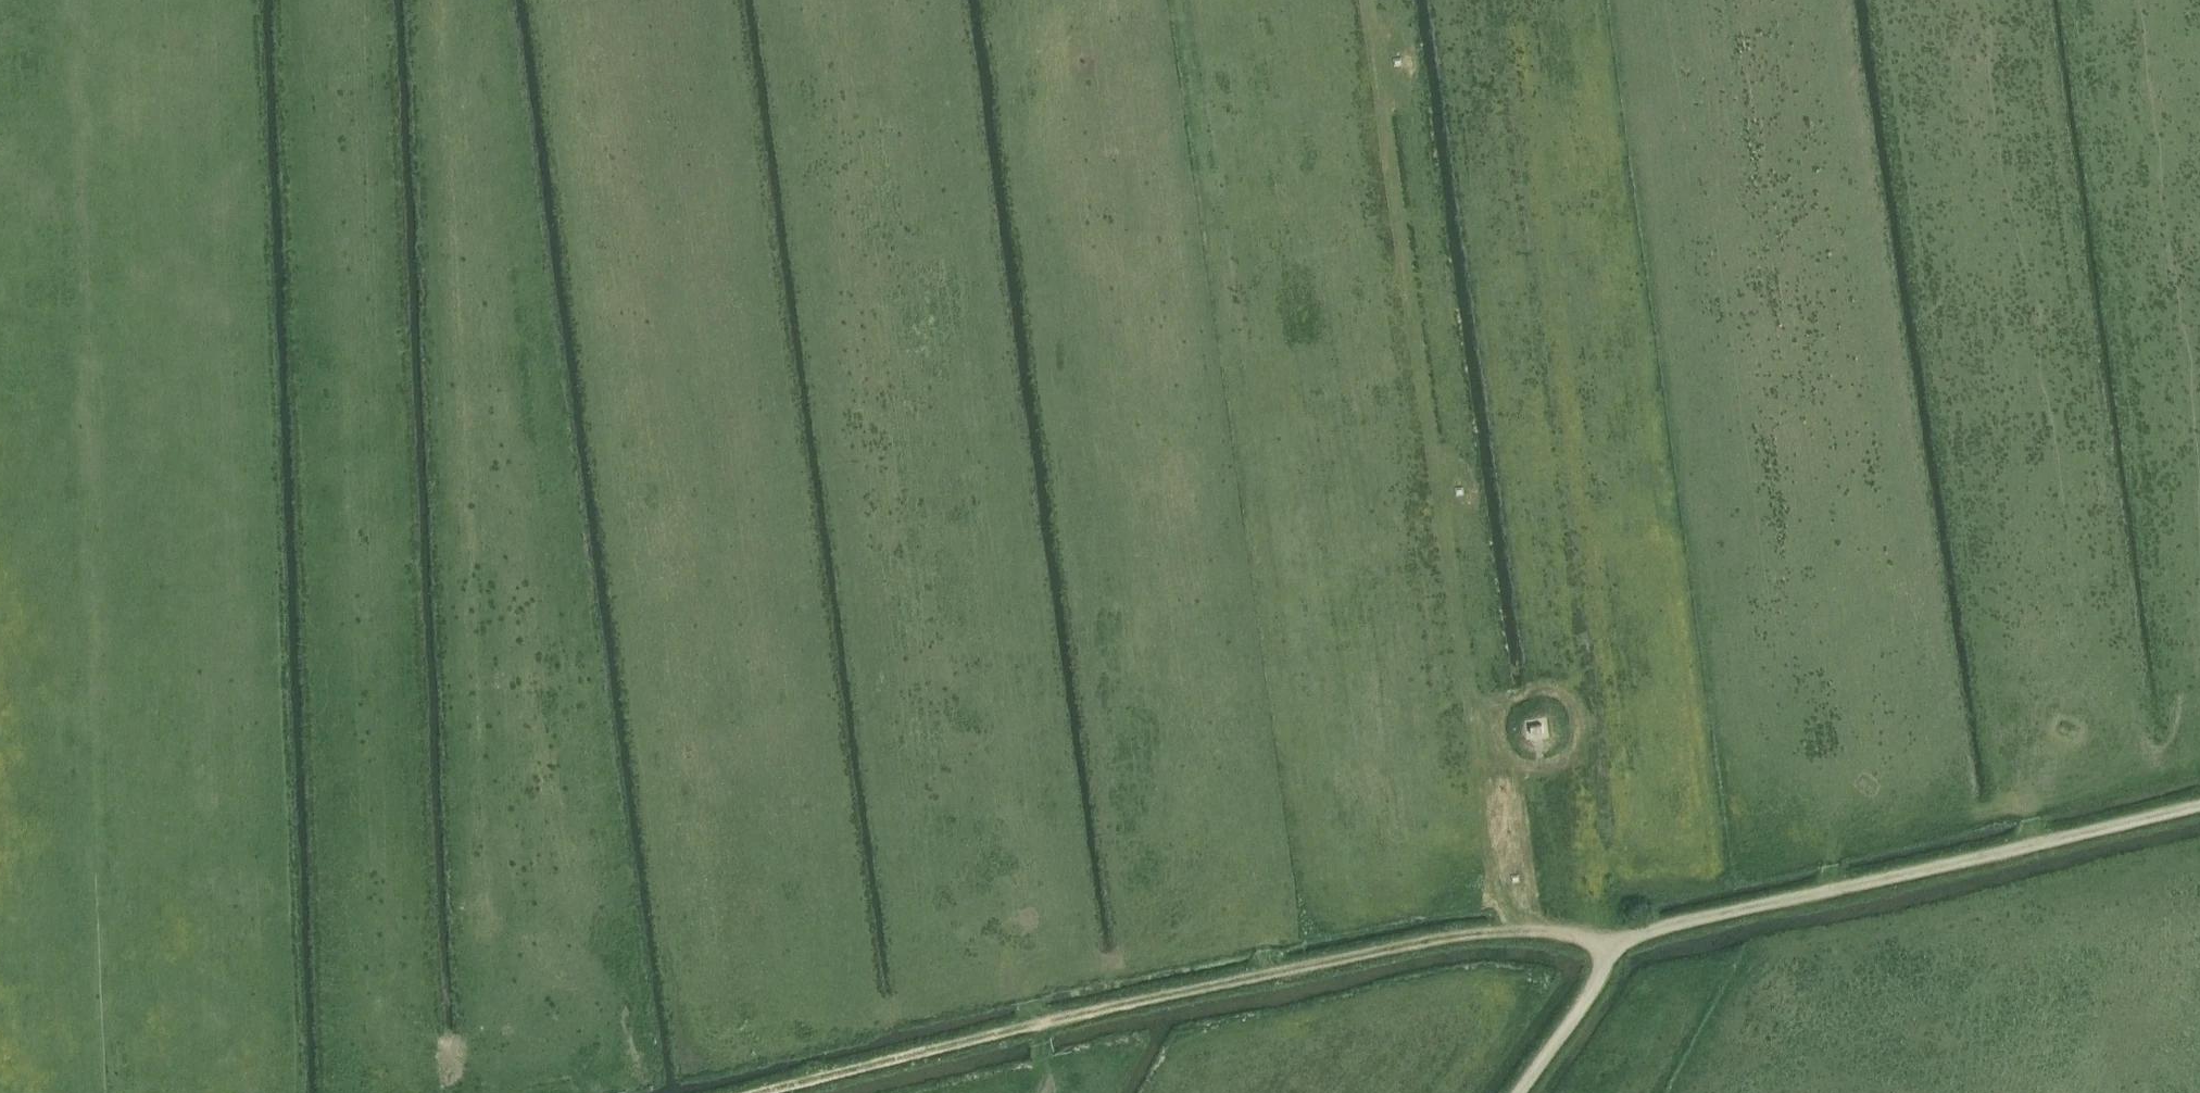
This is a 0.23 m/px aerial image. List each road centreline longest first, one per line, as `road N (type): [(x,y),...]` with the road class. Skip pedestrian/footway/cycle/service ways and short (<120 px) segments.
road 1 (track): [(1613,944),(1530,932),(1447,936),(759,1092)]
road 2 (track): [(1516,1092),(1598,980),(1613,944),(2199,804)]

